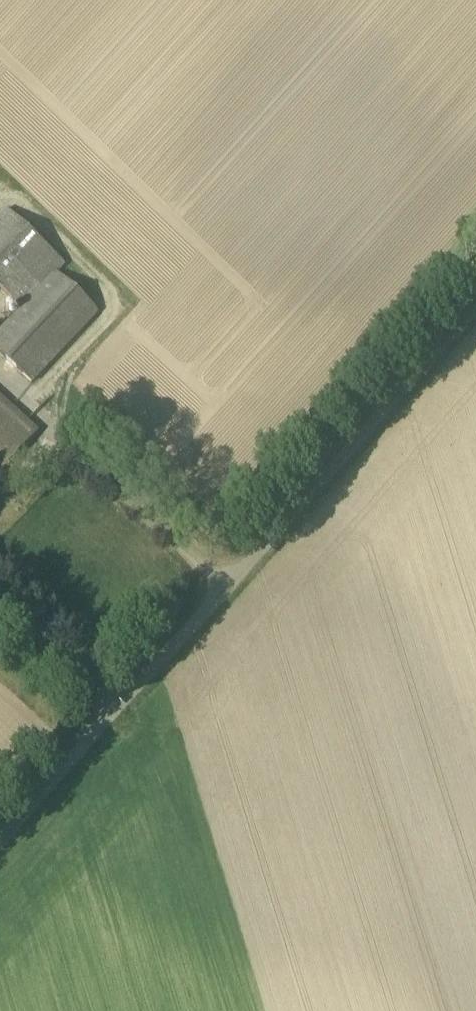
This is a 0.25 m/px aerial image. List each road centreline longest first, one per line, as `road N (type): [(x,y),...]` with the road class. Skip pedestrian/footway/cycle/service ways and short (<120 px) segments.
road 1 (unclassified): [(0,843),(475,311)]

